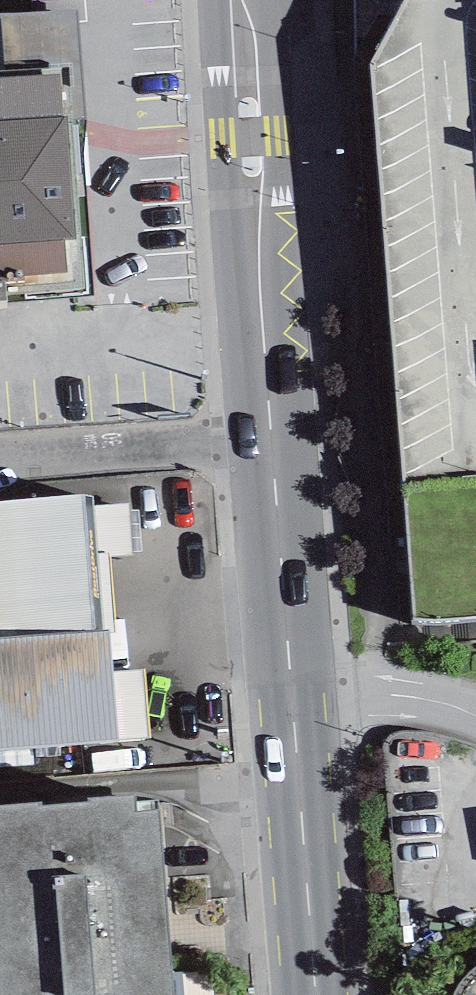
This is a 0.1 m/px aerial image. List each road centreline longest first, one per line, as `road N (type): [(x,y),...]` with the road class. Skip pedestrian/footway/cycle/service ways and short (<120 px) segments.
road 1 (primary): [(273,435),(317,994)]
road 2 (primary): [(247,0),(273,435)]
road 3 (unclassified): [(0,460),(273,435)]

